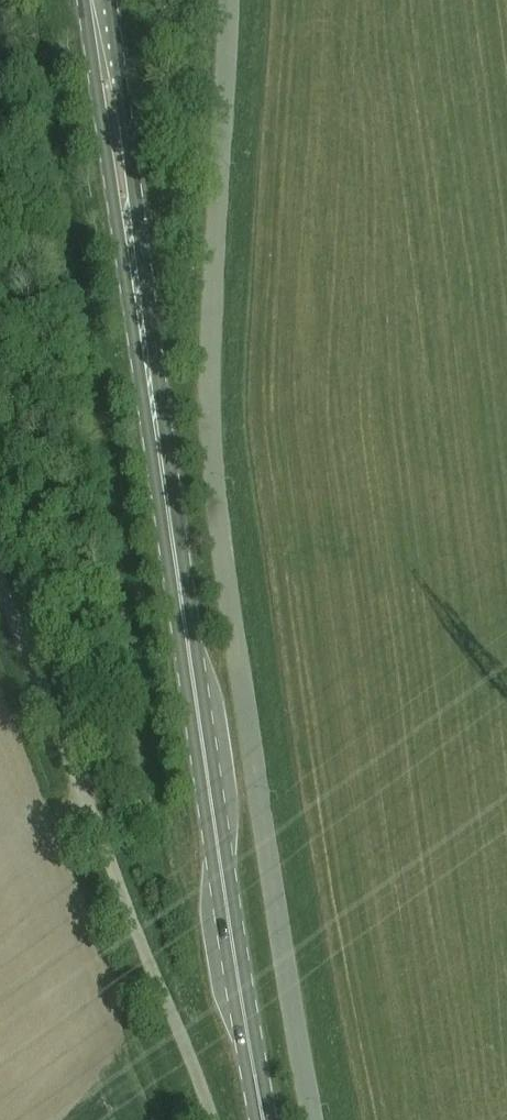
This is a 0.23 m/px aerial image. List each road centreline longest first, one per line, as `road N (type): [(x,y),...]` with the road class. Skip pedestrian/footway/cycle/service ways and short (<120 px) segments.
road 1 (unclassified): [(313,1119),(226,575),(212,441),(229,0)]
road 2 (primary): [(264,1119),(155,420)]
road 3 (unclassified): [(214,1119),(0,585)]
road 4 (primary): [(85,0),(144,402),(155,420)]
road 5 (primary): [(155,420),(162,401),(110,0)]

